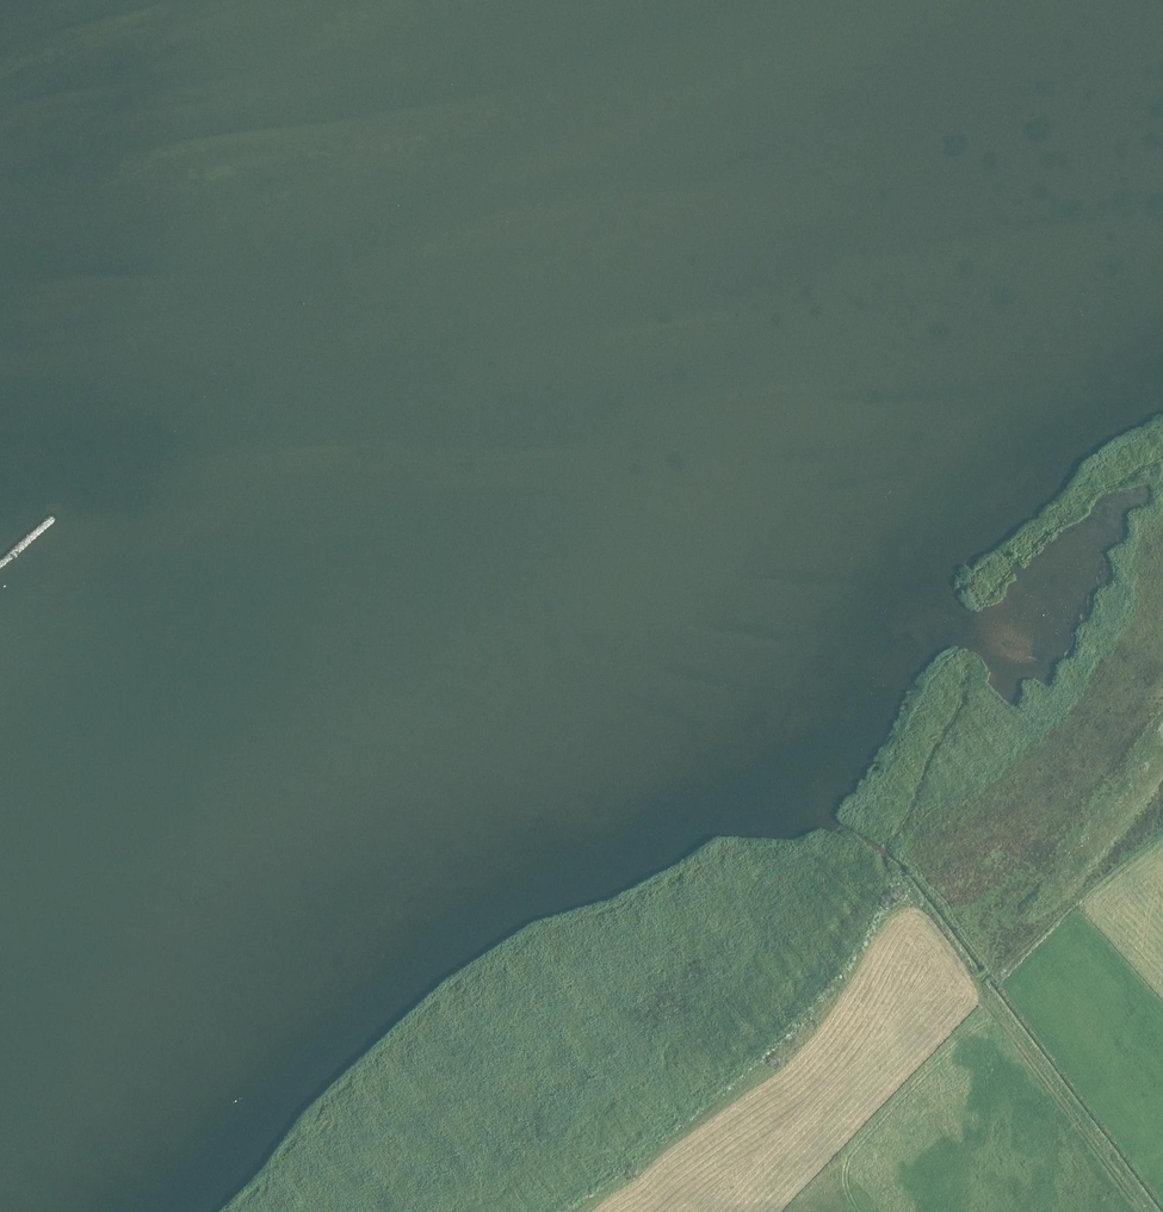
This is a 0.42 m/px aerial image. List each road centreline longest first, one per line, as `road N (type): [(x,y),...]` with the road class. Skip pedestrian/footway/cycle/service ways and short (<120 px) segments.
road 1 (track): [(973,987),(1145,1211)]

